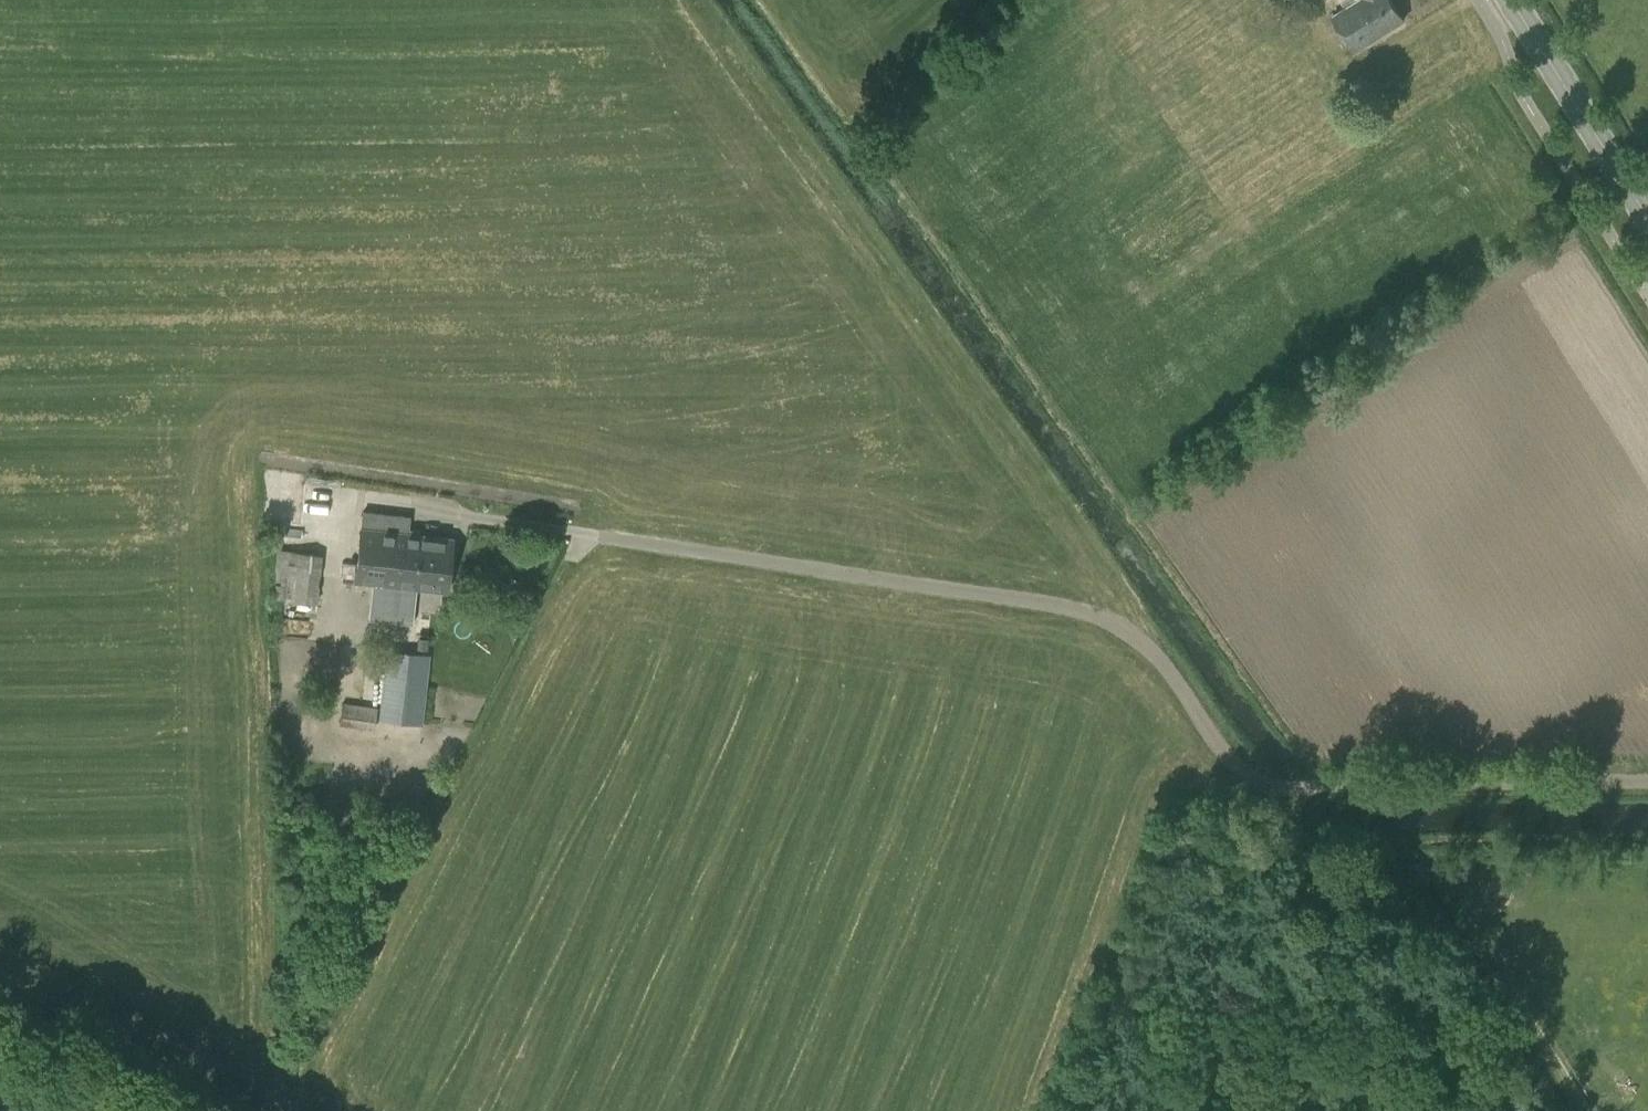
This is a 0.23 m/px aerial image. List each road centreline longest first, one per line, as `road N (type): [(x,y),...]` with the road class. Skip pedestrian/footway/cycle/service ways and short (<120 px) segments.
road 1 (secondary): [(1647,218),(1511,0)]

